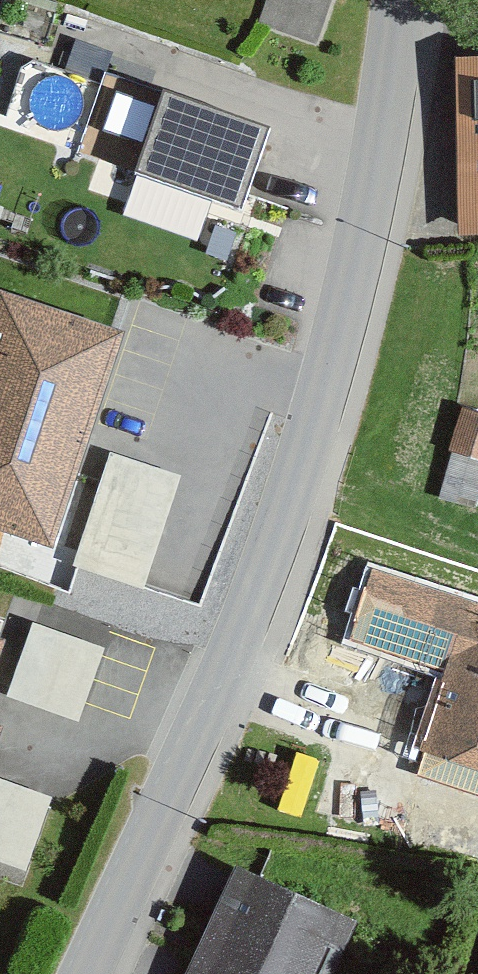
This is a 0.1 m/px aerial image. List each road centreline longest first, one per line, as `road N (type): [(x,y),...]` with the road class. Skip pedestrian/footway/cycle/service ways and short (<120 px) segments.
road 1 (unclassified): [(97,973),(304,531),(361,331),(403,119),(415,0)]

